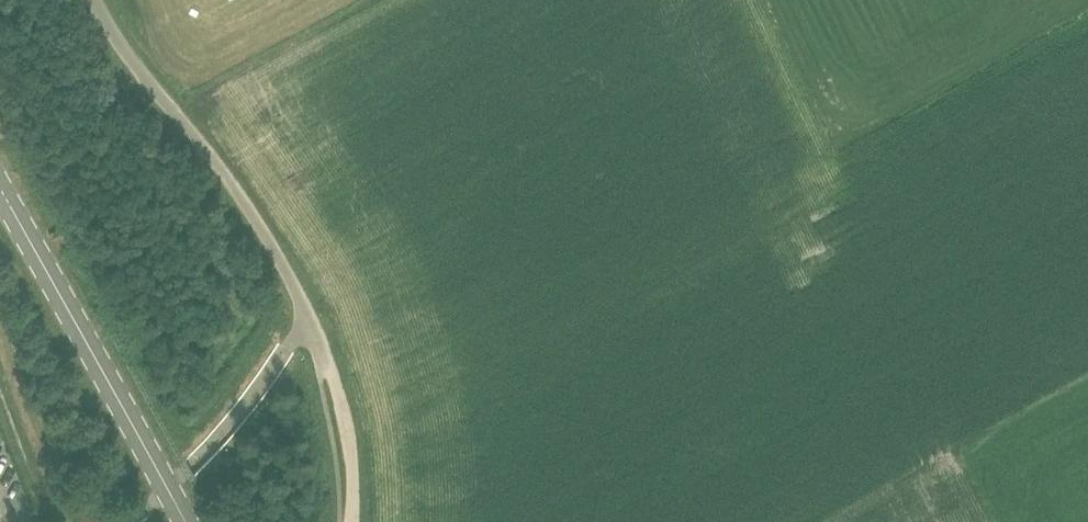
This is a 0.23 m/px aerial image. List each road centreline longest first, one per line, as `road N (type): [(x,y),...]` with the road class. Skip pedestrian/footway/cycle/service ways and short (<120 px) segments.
road 1 (secondary): [(200,521),(0,171)]
road 2 (unclassified): [(309,319),(257,227),(93,0)]
road 3 (track): [(351,521),(347,423),(309,319)]

